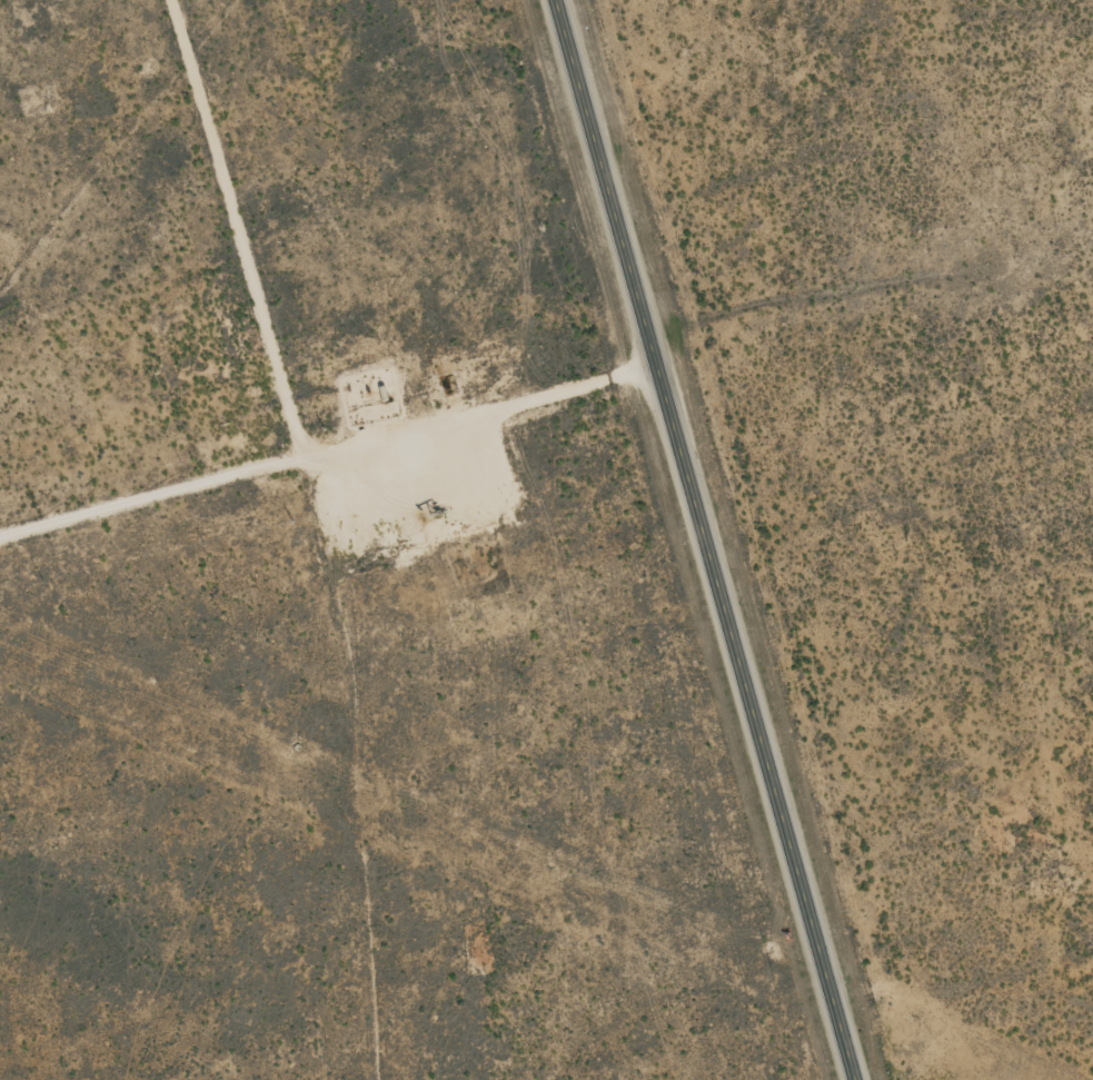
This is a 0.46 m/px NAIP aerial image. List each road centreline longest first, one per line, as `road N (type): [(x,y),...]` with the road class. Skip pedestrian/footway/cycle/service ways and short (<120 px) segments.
road 1 (secondary): [(857,1079),(559,0)]

